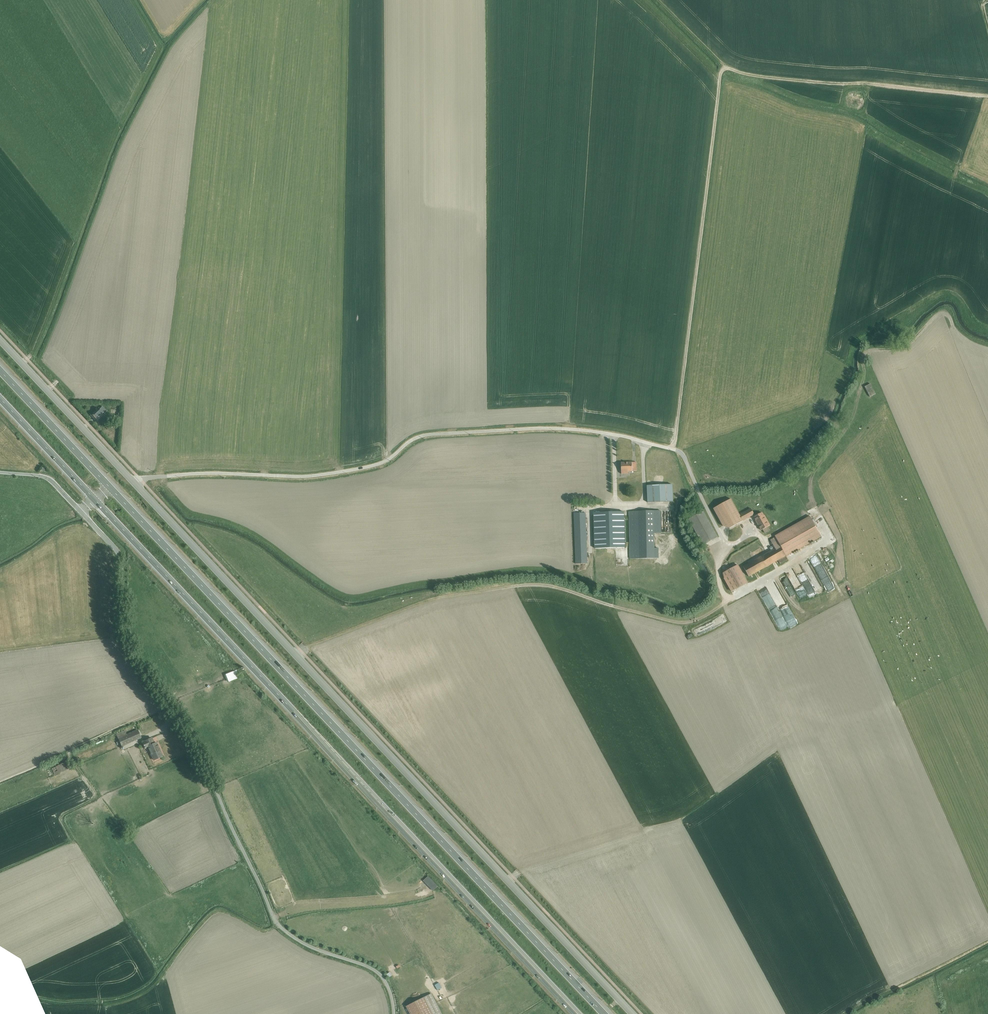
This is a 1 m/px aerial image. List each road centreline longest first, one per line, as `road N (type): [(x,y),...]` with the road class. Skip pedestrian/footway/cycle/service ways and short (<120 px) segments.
road 1 (unclassified): [(632,1013),(136,484)]
road 2 (trunk): [(604,1013),(111,488)]
road 3 (trunk): [(95,499),(578,1013)]
road 4 (unclassified): [(81,511),(120,554),(126,640),(194,745),(273,917),(310,946),(374,969),(394,1013)]
road 5 (unclassified): [(676,449),(568,429),(431,434),(359,469),(190,474),(136,484)]
road 6 (track): [(672,448),(724,66)]
road 7 (track): [(660,0),(724,66),(744,74),(987,93)]
road 8 (unclassified): [(136,484),(0,339)]
road 9 (trunk): [(111,488),(0,370)]
road 10 (trunk): [(0,398),(95,499)]

